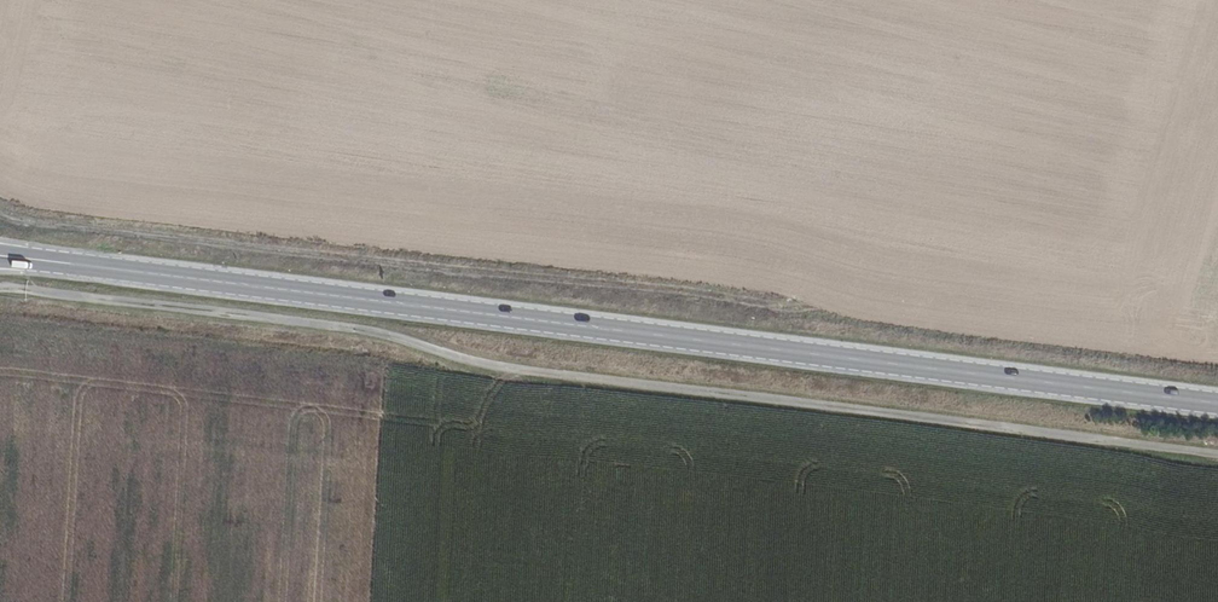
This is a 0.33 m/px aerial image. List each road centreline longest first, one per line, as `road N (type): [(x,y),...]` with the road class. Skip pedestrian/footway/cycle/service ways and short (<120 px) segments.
road 1 (track): [(1217,448),(344,329),(0,292)]
road 2 (primary): [(1217,403),(0,256)]

